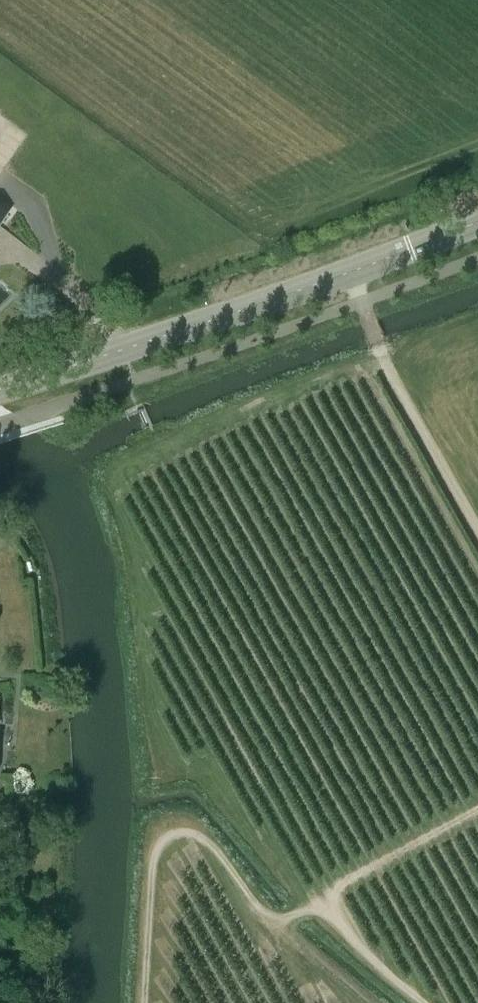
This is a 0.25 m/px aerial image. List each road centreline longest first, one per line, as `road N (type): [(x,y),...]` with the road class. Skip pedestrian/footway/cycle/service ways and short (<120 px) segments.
road 1 (tertiary): [(0,388),(477,220)]
road 2 (track): [(145,1002),(151,866),(166,838),(185,832),(206,839),(255,909),(269,916),(329,904)]
road 3 (track): [(477,809),(331,893),(340,928),(423,1002)]
road 4 (track): [(352,270),(387,367),(477,529)]

